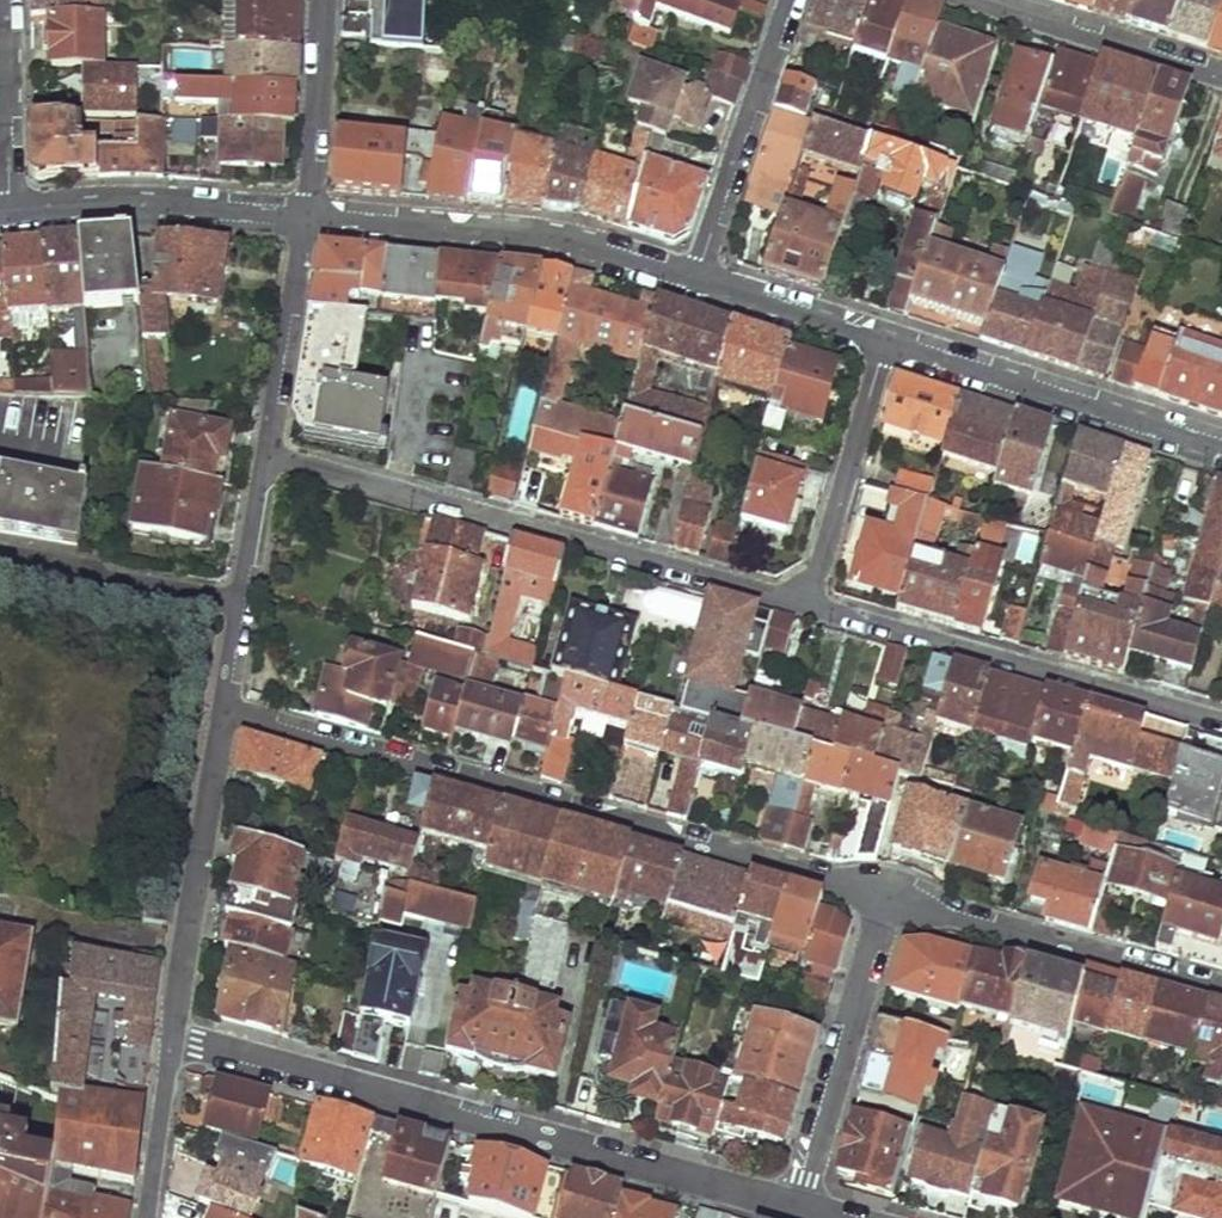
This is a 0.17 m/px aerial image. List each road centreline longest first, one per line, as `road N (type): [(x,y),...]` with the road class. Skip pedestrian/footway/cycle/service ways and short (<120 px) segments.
road 1 (residential): [(227,712),(885,895)]
road 2 (residential): [(171,1035),(799,1205)]
road 3 (residential): [(268,455),(807,600)]
road 4 (residential): [(807,600),(1221,719)]
road 5 (residential): [(692,278),(529,234),(308,216)]
road 6 (residential): [(1221,446),(887,340)]
road 7 (residential): [(885,895),(1221,990)]
road 8 (residential): [(227,712),(171,1035)]
road 9 (residential): [(799,1205),(885,895)]
road 10 (residential): [(7,213),(200,207),(308,216)]
road 11 (residential): [(692,278),(787,0)]
road 12 (residential): [(807,600),(887,340)]
road 13 (residential): [(980,0),(1221,75)]
road 14 (residential): [(244,601),(0,555)]
road 15 (residential): [(308,216),(268,455)]
road 16 (residential): [(308,216),(323,0)]
road 17 (residential): [(6,0),(7,213)]
road 18 (residential): [(887,340),(692,278)]
road 19 (residential): [(171,1035),(146,1217)]
road 20 (residential): [(268,455),(244,601)]

